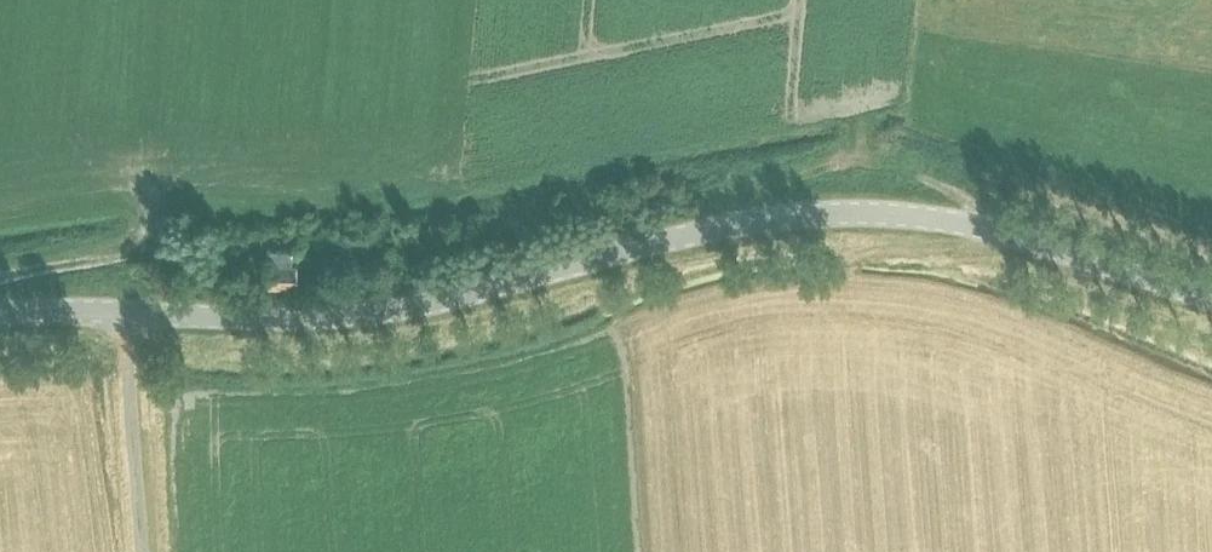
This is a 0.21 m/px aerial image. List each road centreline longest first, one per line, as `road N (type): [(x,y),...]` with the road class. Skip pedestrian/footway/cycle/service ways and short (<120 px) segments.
road 1 (tertiary): [(1211,296),(974,225),(812,212),(352,314),(0,311)]

